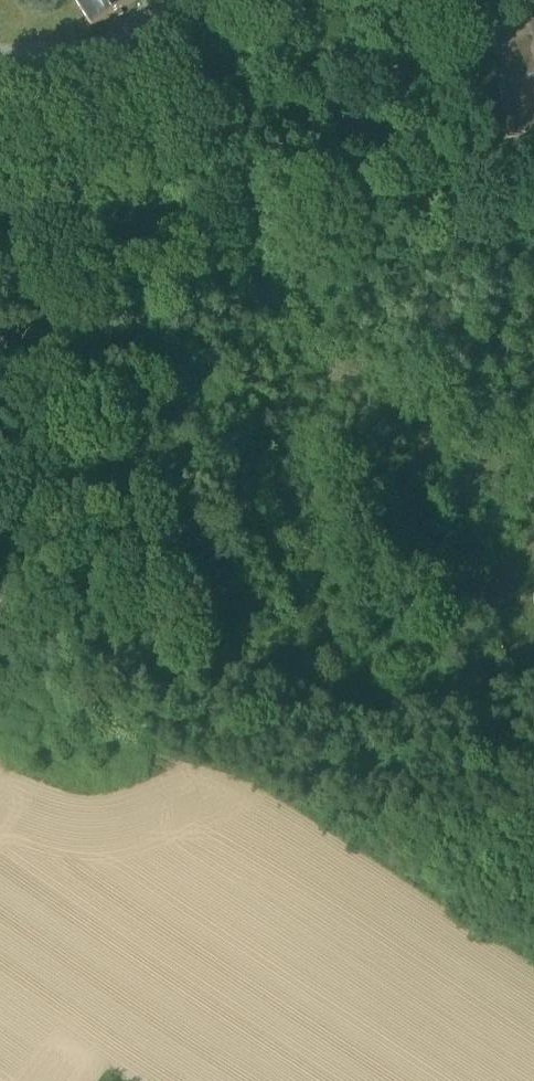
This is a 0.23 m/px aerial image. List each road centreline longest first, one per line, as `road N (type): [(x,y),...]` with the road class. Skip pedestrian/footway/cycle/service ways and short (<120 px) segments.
road 1 (residential): [(533,182),(455,196),(149,212),(0,236)]

